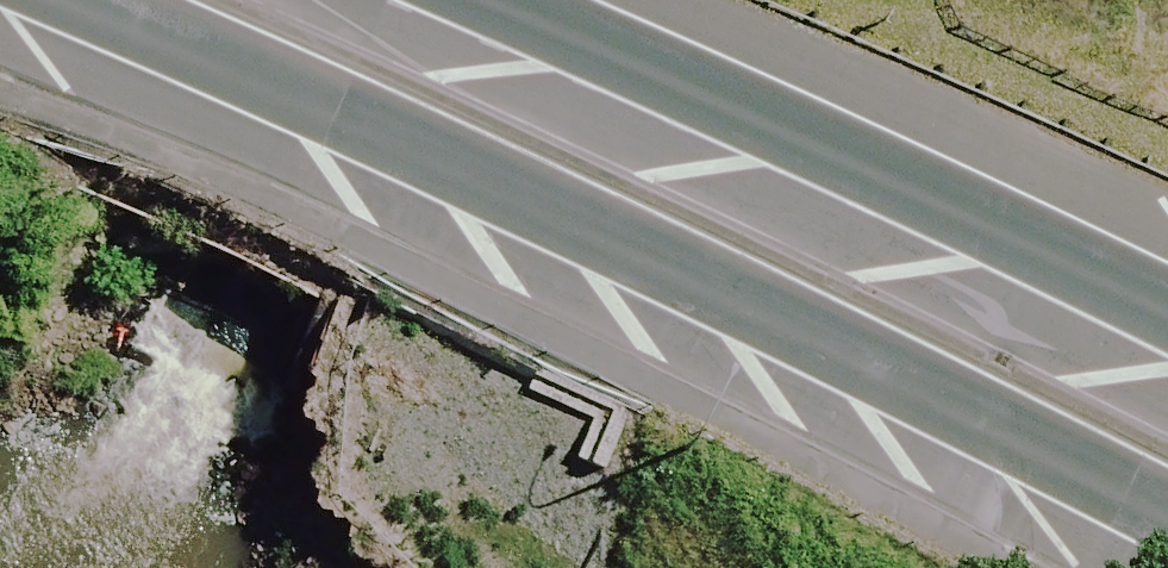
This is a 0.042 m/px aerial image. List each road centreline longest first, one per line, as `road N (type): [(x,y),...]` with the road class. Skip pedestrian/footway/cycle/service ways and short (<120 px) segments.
road 1 (trunk): [(1167,566),(442,203),(0,4)]
road 2 (trunk): [(458,0),(1167,352)]

